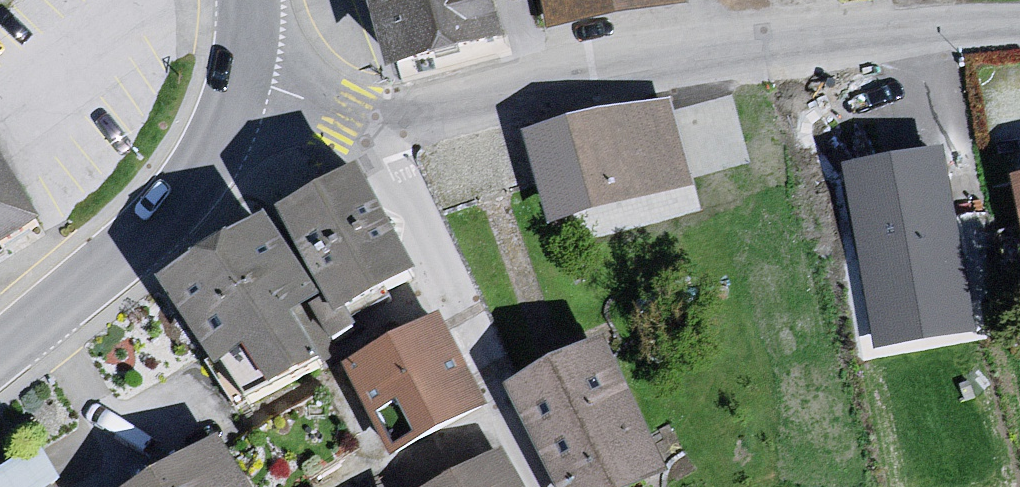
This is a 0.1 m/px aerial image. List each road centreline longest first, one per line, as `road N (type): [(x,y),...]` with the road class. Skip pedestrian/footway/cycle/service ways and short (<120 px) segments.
road 1 (residential): [(371,126),(672,53),(1019,23)]
road 2 (residential): [(562,486),(371,126)]
road 3 (residential): [(0,355),(177,202),(218,149),(243,79)]
road 4 (residential): [(243,79),(371,126)]

